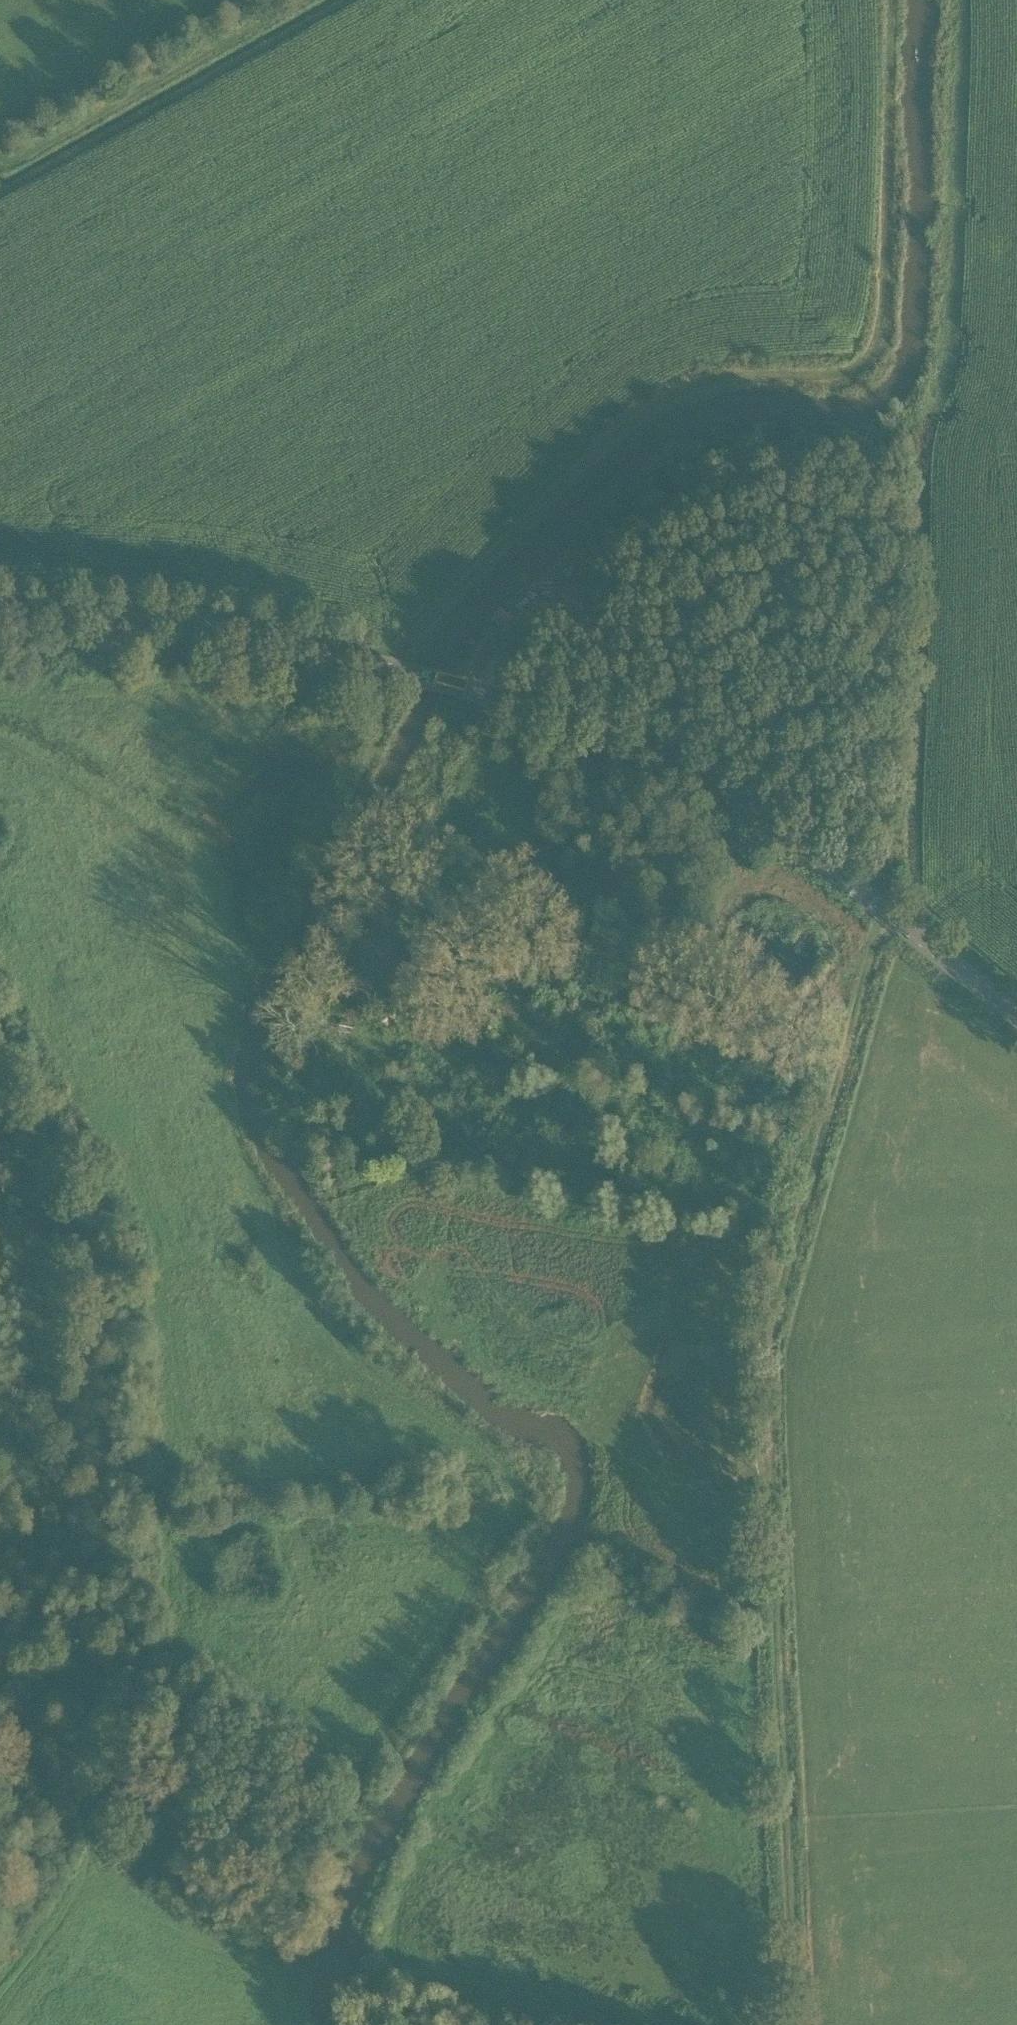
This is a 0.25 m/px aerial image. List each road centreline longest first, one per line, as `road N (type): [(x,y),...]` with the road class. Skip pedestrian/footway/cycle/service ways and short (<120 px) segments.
road 1 (track): [(794,2024),(765,1452),(772,1324),(789,1238),(886,912)]
road 2 (unclassified): [(1016,1016),(853,885),(660,749),(492,694),(247,636),(132,624),(0,625)]

